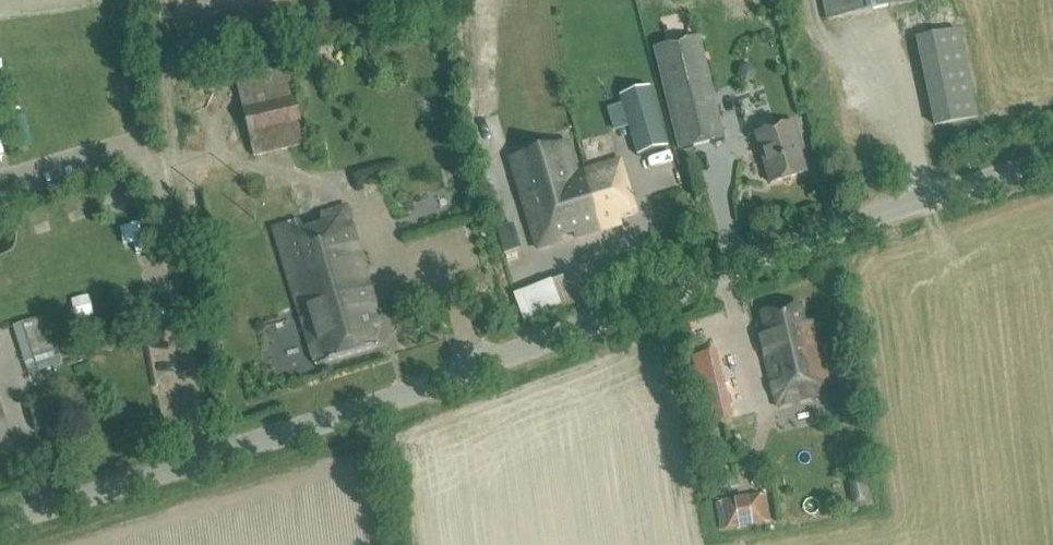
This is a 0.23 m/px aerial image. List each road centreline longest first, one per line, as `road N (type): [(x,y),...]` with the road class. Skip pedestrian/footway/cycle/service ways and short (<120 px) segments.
road 1 (unclassified): [(0,521),(406,393),(836,227),(1052,157)]

